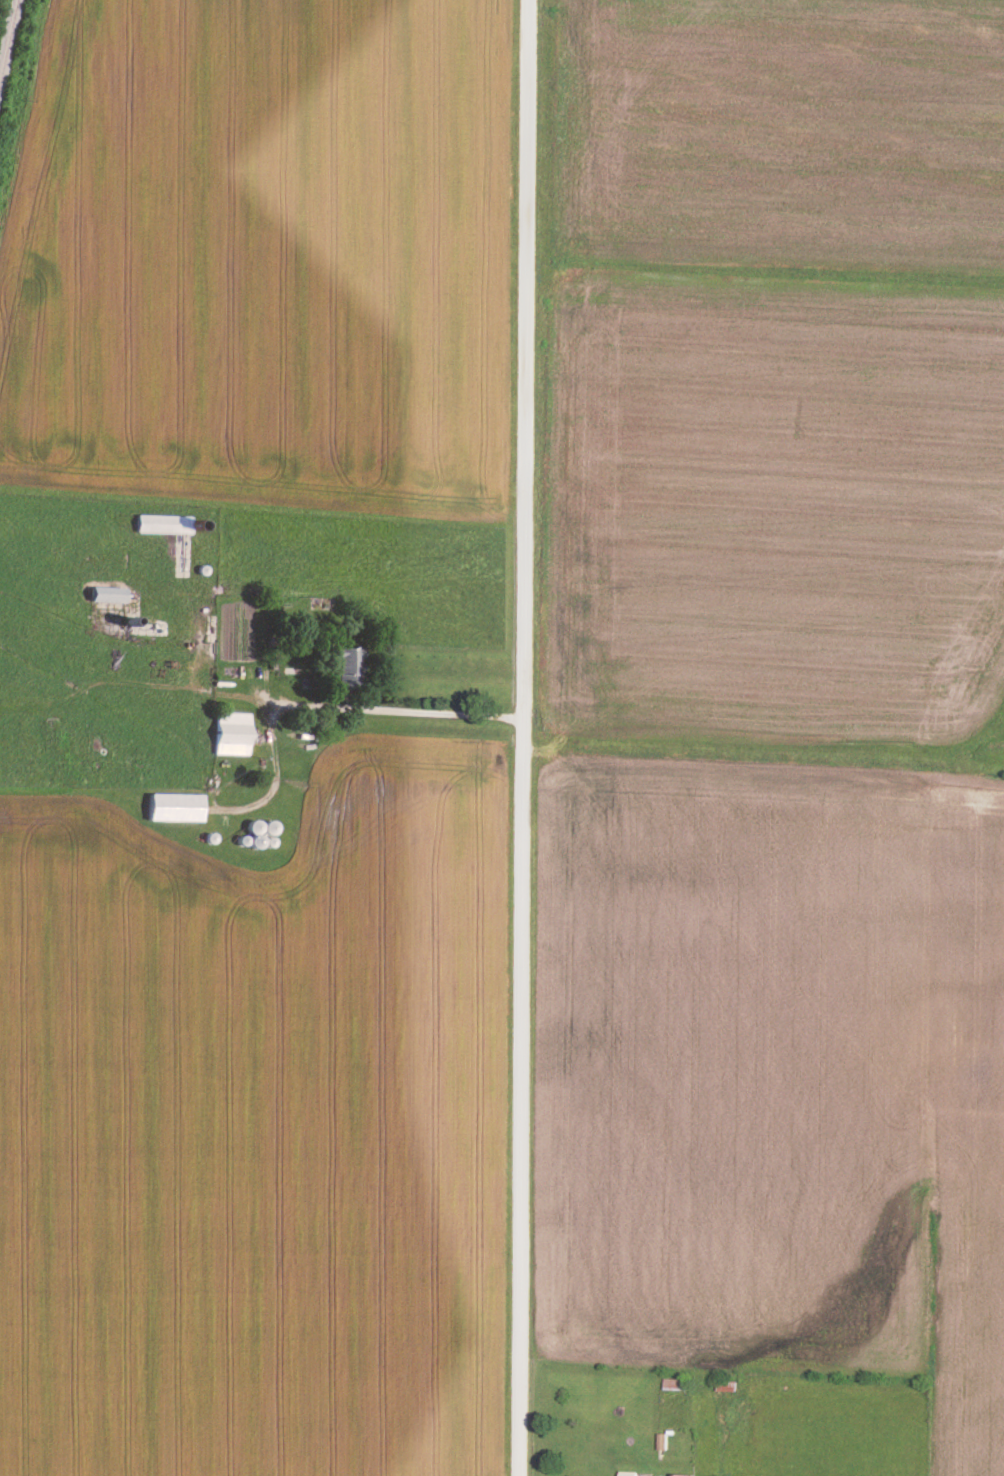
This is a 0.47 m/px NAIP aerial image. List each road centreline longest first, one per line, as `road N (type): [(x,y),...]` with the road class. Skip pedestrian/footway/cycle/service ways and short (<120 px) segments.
road 1 (residential): [(522,1475),(525,0)]

